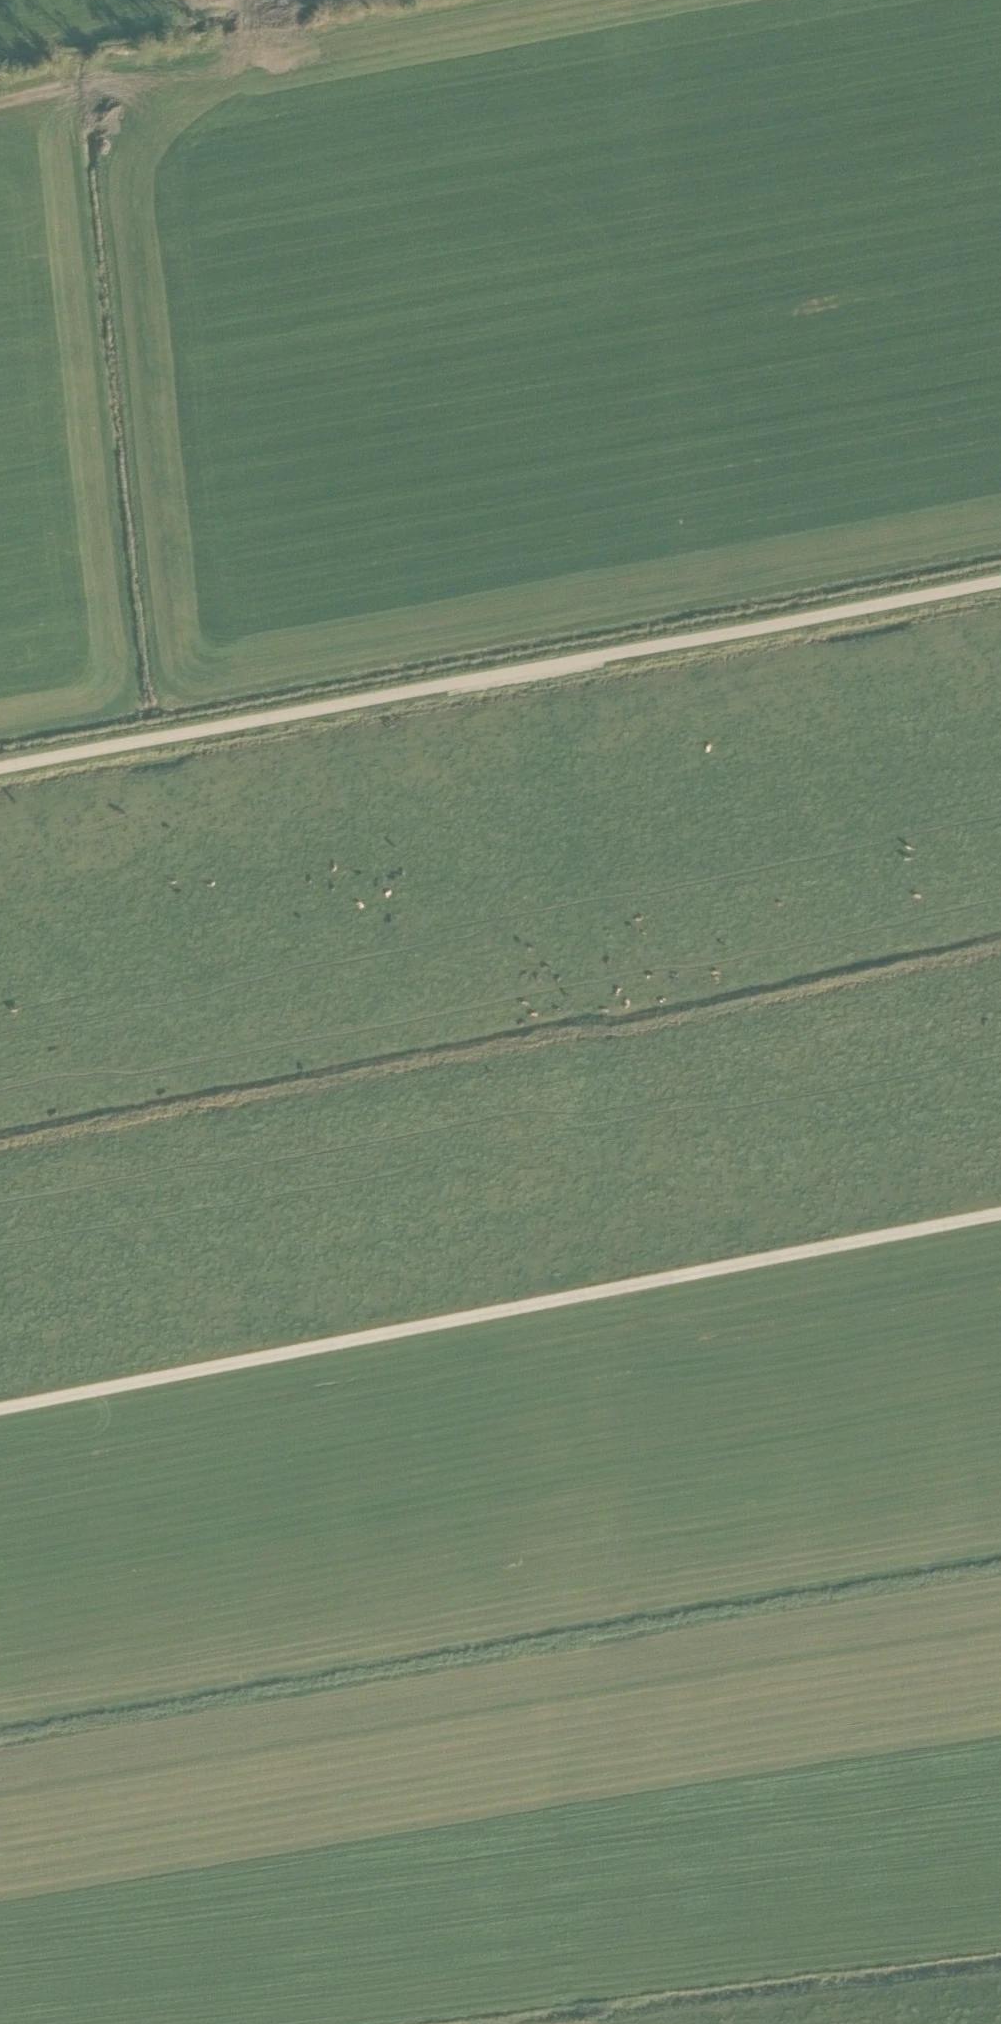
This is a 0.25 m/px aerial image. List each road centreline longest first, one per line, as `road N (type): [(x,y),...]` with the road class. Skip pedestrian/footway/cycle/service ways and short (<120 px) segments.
road 1 (unclassified): [(0,766),(1000,580)]

